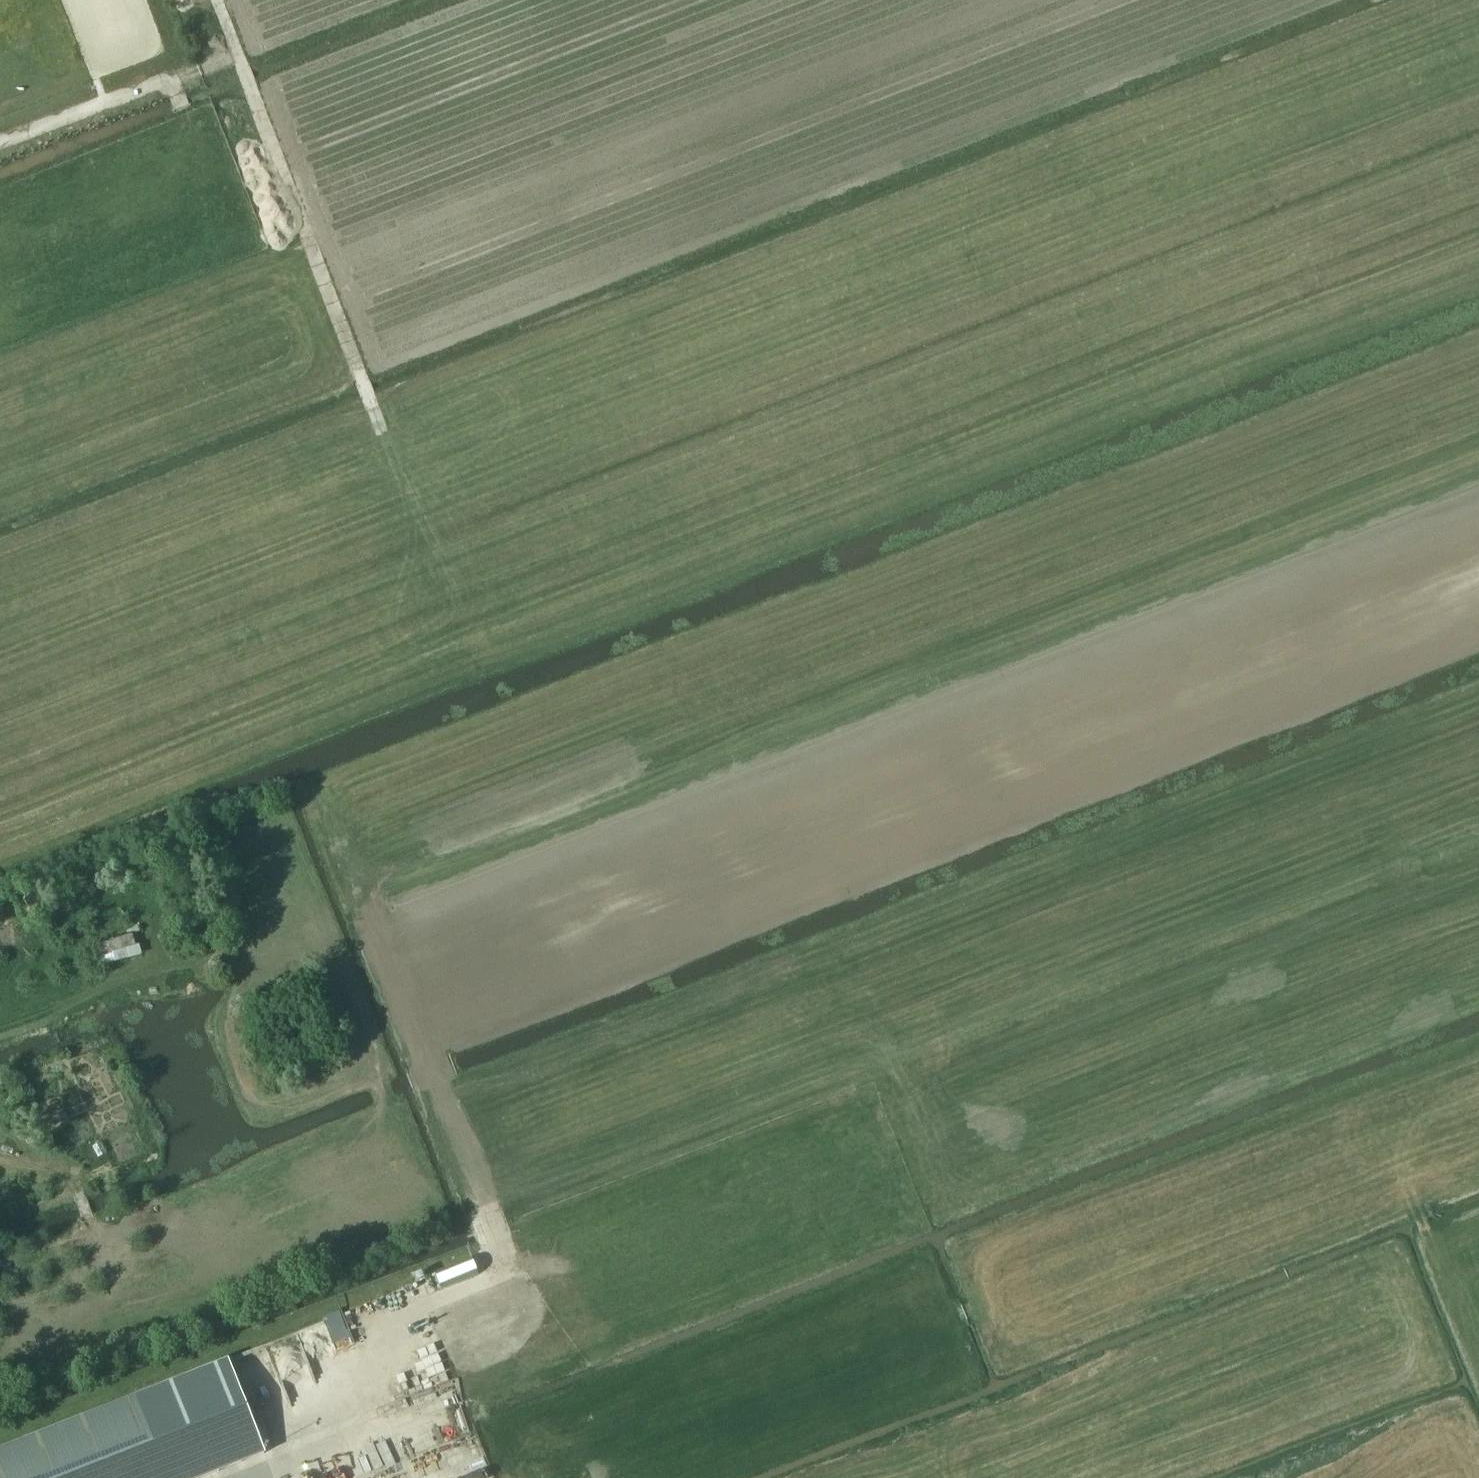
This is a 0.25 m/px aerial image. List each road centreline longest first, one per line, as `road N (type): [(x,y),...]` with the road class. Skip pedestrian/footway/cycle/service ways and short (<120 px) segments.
road 1 (track): [(506,1477),(968,1314),(1478,1098)]
road 2 (track): [(380,430),(217,0)]

